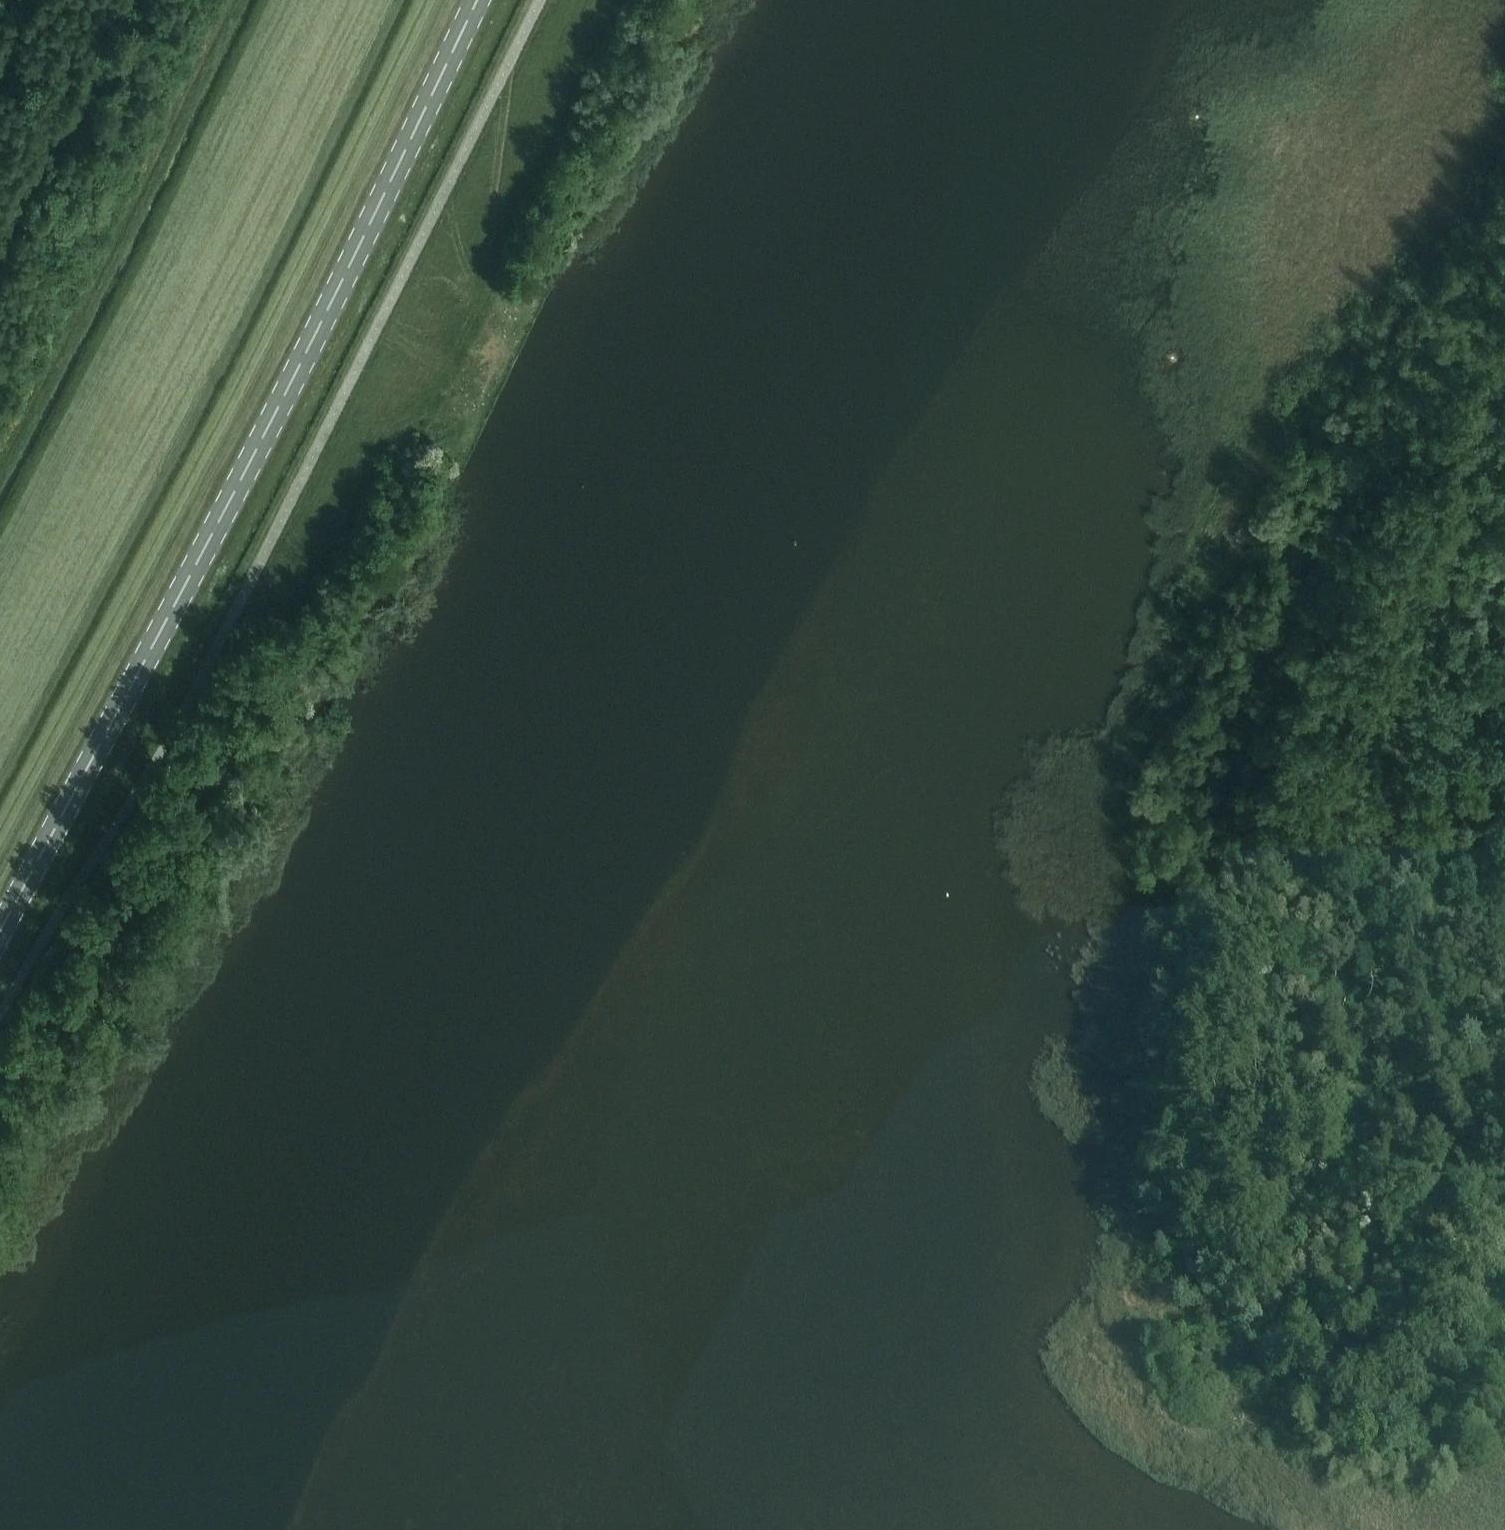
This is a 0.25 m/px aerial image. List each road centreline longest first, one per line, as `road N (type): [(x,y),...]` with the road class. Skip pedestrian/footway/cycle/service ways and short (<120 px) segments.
road 1 (primary): [(0,928),(290,382),(477,0)]
road 2 (track): [(225,0),(0,454)]

